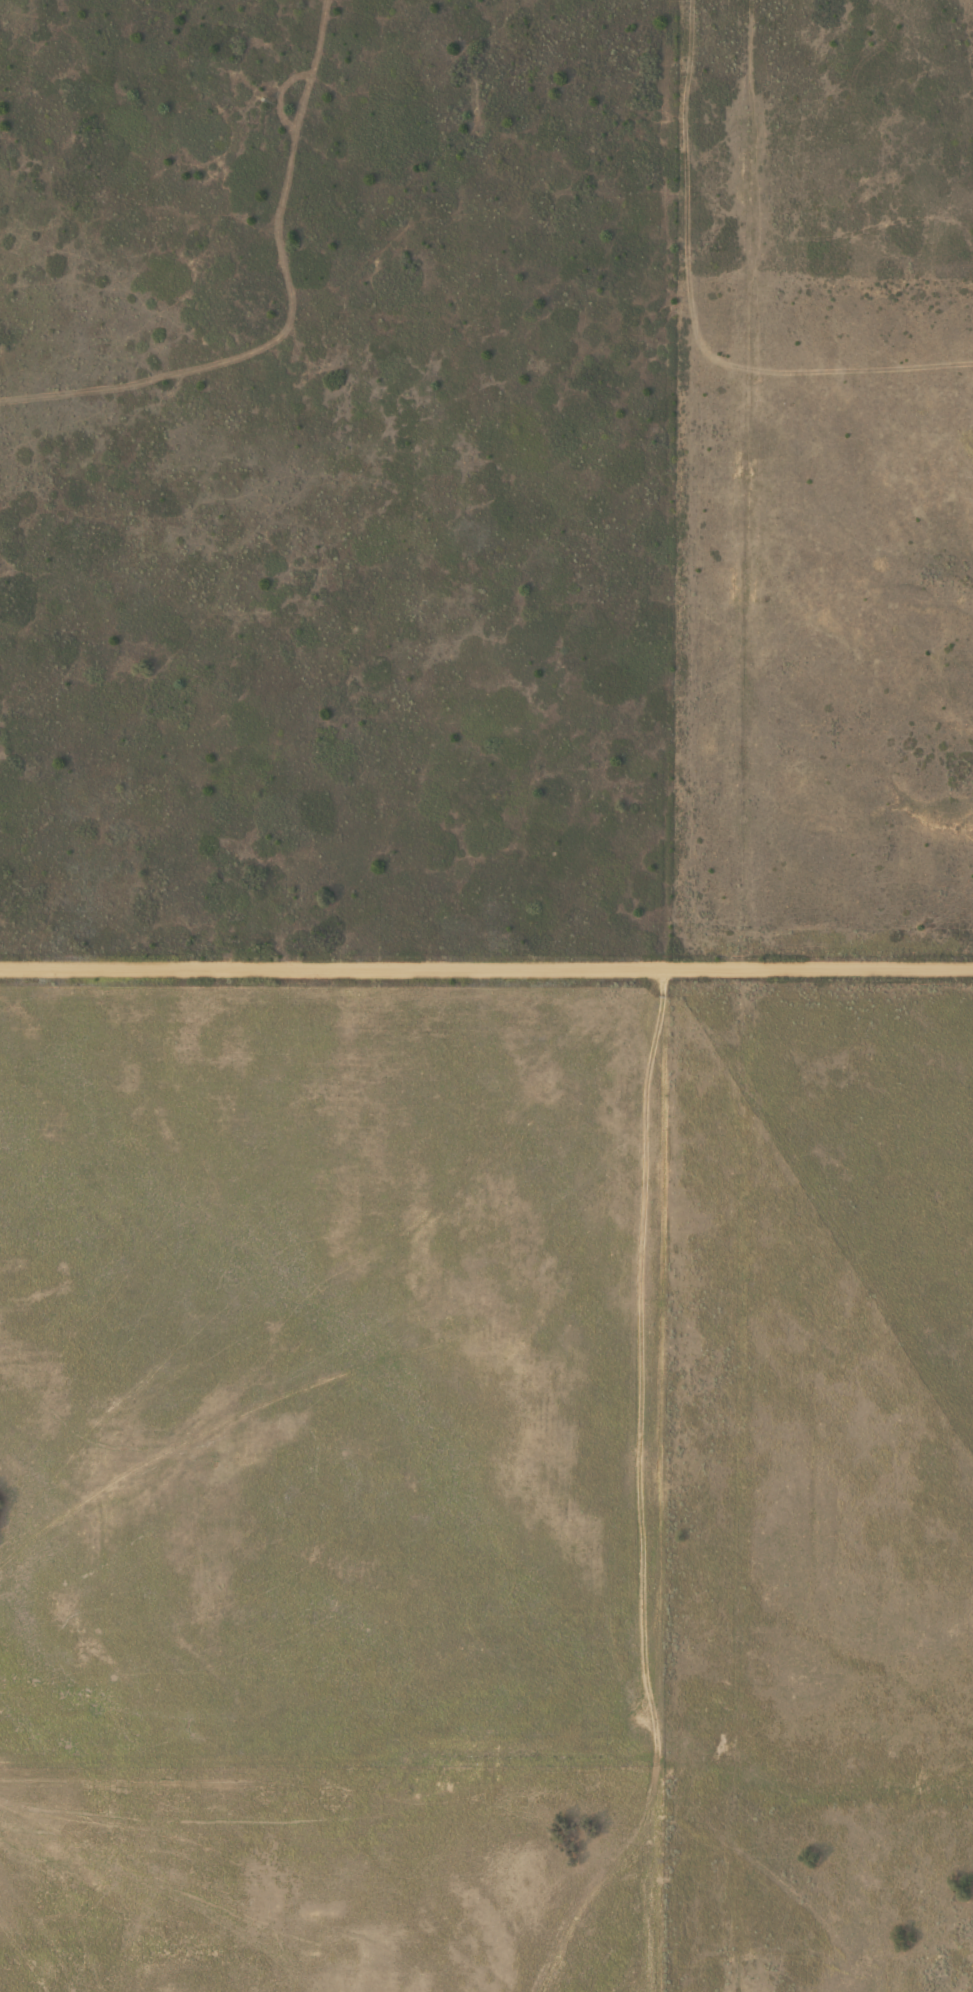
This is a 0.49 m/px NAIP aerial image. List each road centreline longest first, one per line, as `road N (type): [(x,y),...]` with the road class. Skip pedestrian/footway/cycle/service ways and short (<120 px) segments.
road 1 (residential): [(0,966),(972,966)]

